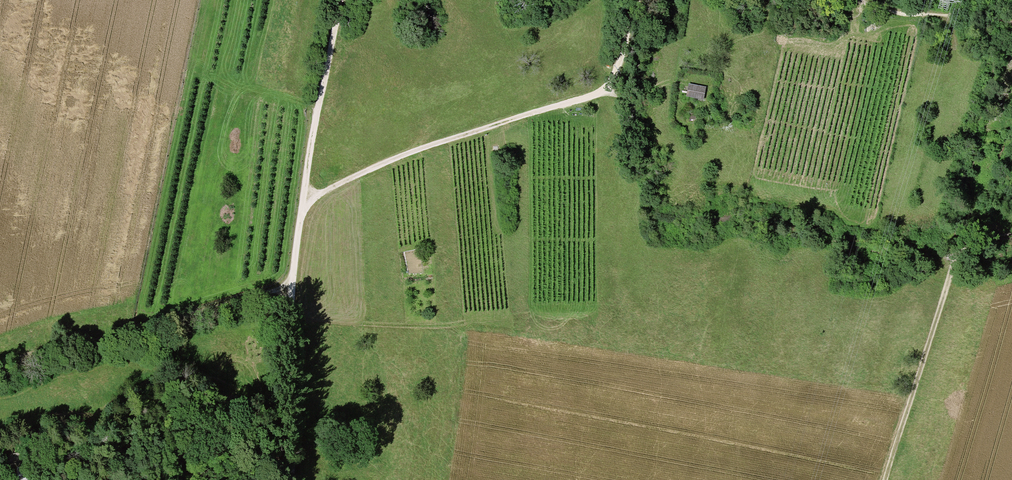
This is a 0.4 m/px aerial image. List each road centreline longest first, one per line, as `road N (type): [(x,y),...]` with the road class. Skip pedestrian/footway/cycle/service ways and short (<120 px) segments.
road 1 (track): [(289,479),(289,288),(342,0)]
road 2 (track): [(639,0),(614,76),(597,95),(481,129),(305,197)]
road 3 (track): [(289,288),(0,367)]
road 4 (track): [(885,479),(957,248)]

